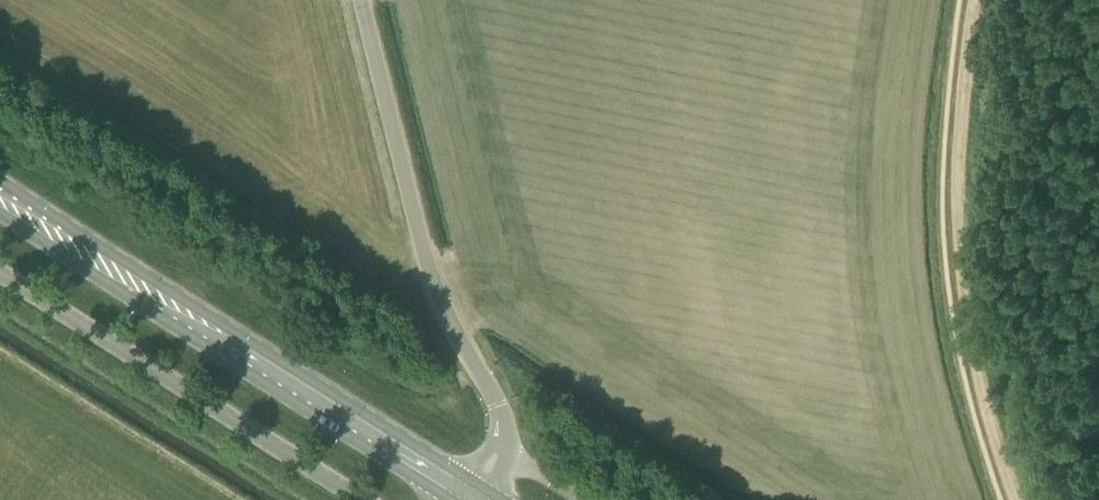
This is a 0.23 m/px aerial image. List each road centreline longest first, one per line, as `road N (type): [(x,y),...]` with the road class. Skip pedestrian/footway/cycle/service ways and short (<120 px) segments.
road 1 (primary): [(475,491),(0,195)]
road 2 (track): [(1021,499),(972,340),(963,256),(960,130),(981,0)]
road 3 (unclassified): [(498,452),(497,404),(436,302),(359,0)]
road 4 (unclassified): [(363,499),(0,272)]

